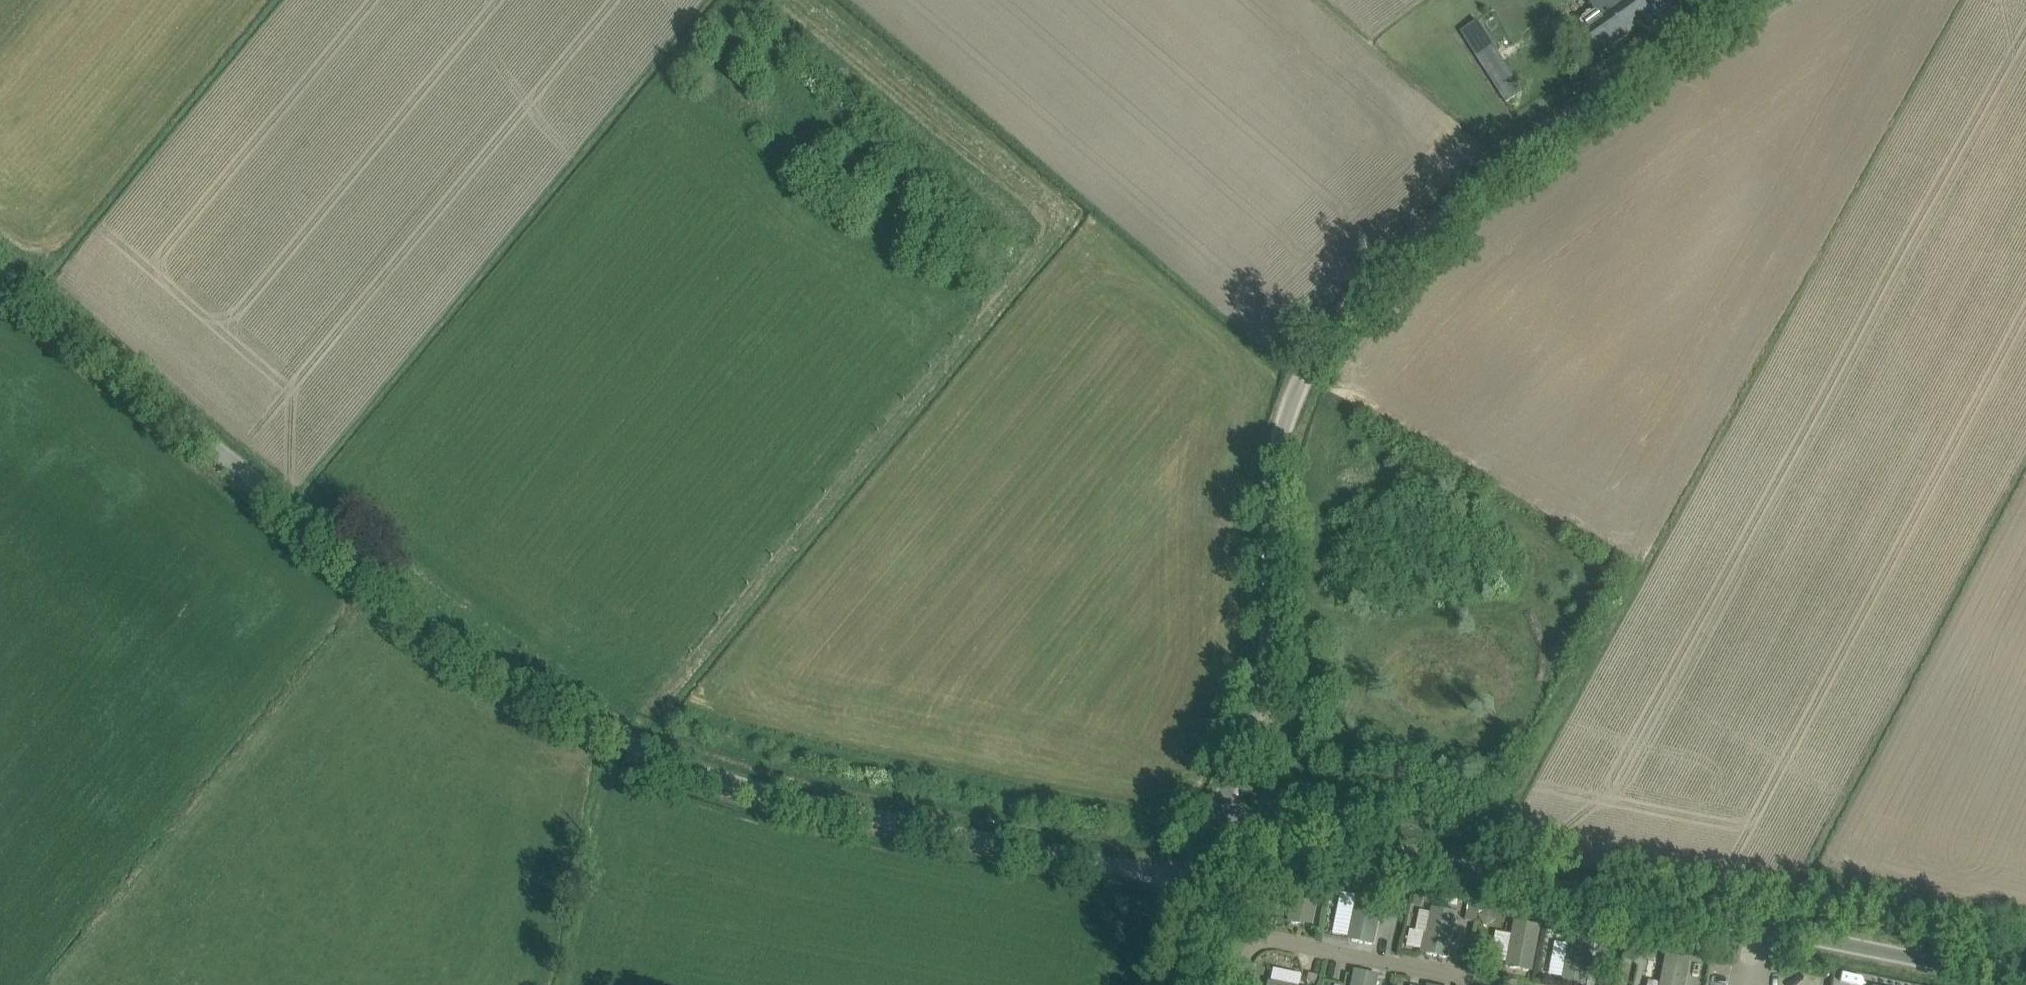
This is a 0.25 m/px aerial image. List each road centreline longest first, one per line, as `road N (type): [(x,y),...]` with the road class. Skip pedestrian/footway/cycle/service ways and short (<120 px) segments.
road 1 (unclassified): [(1191,879),(796,802),(652,755),(534,698),(456,646),(0,268)]
road 2 (unclassified): [(1217,817),(1269,650),(1275,464),(1294,399),(1320,351),(1477,191),(1733,0)]
road 3 (unclassified): [(2025,981),(1217,817)]

